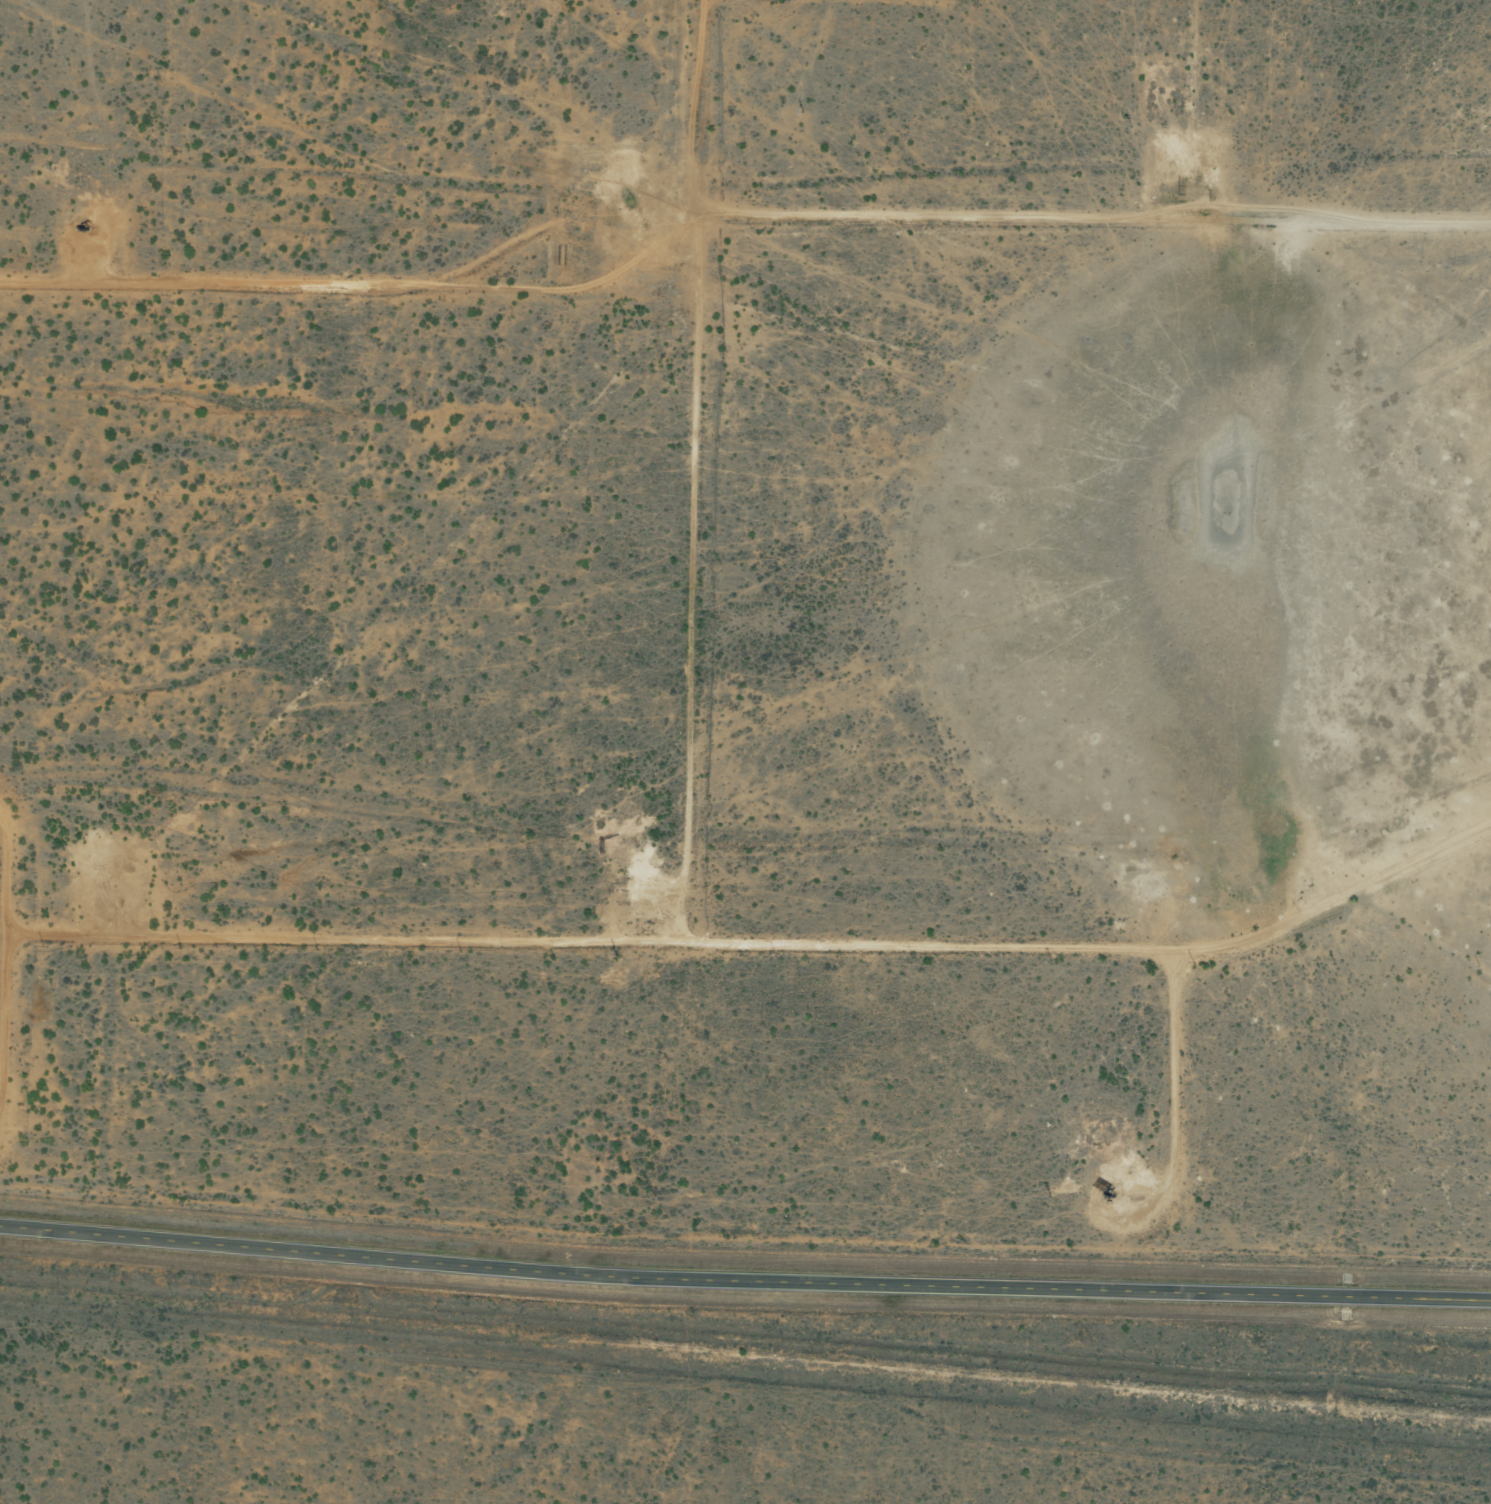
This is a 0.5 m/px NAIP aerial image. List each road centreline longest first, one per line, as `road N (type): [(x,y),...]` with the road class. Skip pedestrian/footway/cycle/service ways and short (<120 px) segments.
road 1 (secondary): [(1490,1308),(472,1259),(0,1220)]

